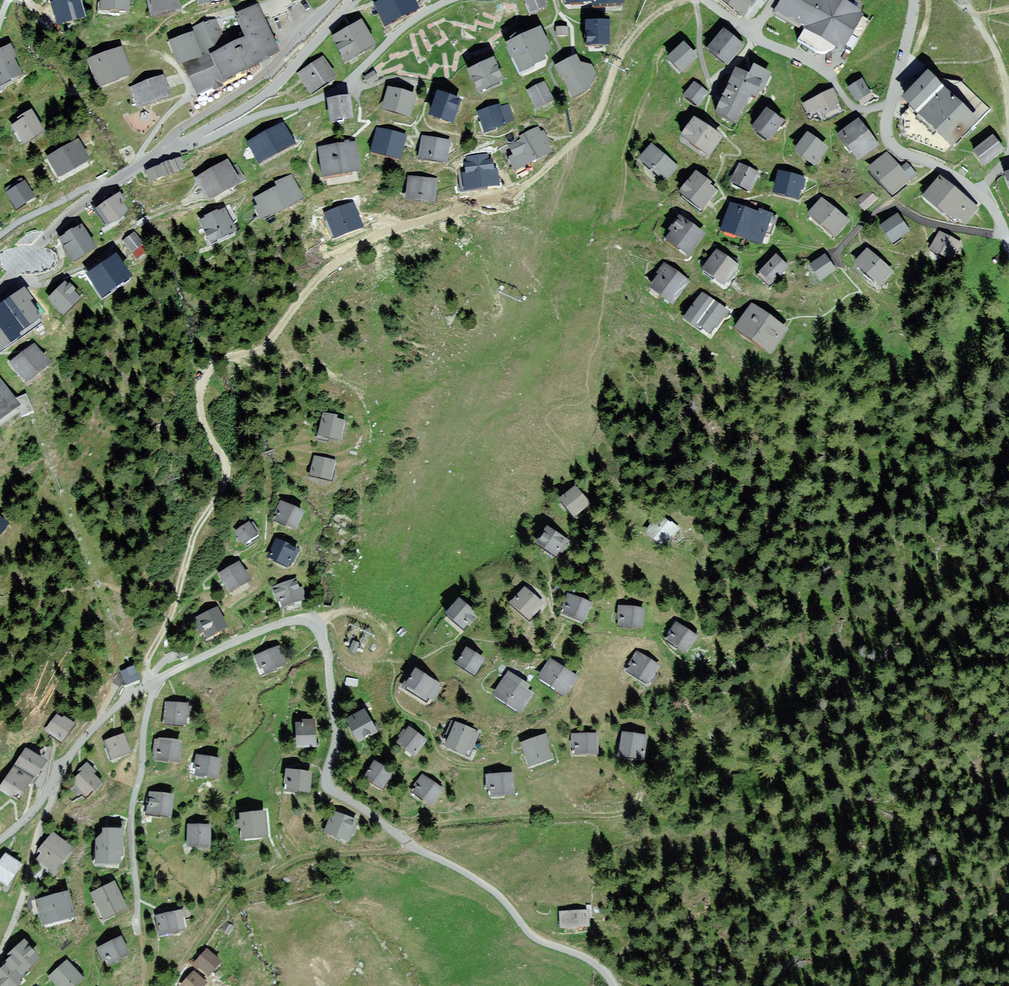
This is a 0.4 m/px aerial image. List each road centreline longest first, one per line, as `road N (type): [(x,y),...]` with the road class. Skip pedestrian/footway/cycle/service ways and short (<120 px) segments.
road 1 (track): [(683,0),(655,14),(628,43),(607,110),(580,141),(516,189),(379,234),(330,270),(264,351),(209,369),(199,398),(224,481),(169,619)]
road 2 (residential): [(599,965),(529,934),(489,887),(327,784),(336,716),(317,624),(296,619),(269,626),(154,681)]
road 3 (residential): [(449,0),(394,36),(339,90),(160,154)]
road 4 (track): [(405,838),(518,814),(644,809),(646,790),(627,775),(584,762)]
road 5 (residential): [(300,445),(264,454),(265,536),(169,619),(145,661),(148,685)]
road 6 (track): [(421,850),(300,859),(242,888),(228,897),(169,985)]
road 7 (residential): [(160,154),(270,91),(355,0)]
road 8 (residential): [(154,681),(131,829),(136,928)]
road 9 (residential): [(160,154),(179,129),(263,74),(335,0)]
road 10 (unclassified): [(1005,235),(926,223),(888,207),(837,253),(839,265)]
road 11 (residential): [(890,104),(889,142),(978,193),(1005,235)]
road 12 (residential): [(56,779),(0,958)]
road 13 (residential): [(169,210),(136,225),(83,268),(37,287),(4,284)]
road 14 (residential): [(890,104),(850,105),(820,68),(756,36)]
road 15 (residential): [(697,0),(710,87),(756,36)]
road 16 (residential): [(116,180),(62,219),(4,284)]
road 17 (residential): [(148,685),(103,717),(56,779)]
road 18 (residential): [(116,180),(85,188),(0,235)]
road 19 (residential): [(133,169),(190,92),(179,69)]

